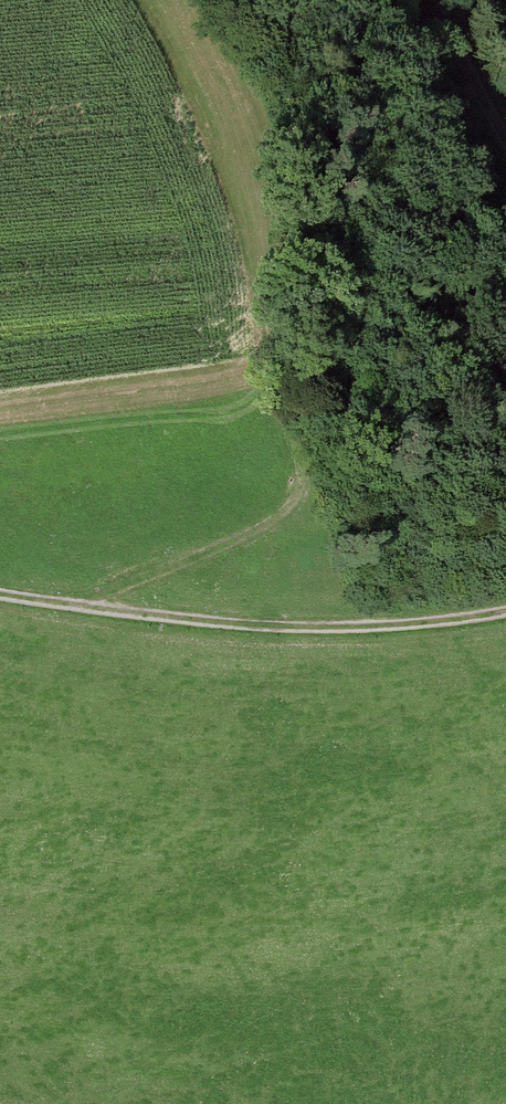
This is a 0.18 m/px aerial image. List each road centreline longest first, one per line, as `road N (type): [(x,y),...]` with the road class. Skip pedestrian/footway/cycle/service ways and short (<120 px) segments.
road 1 (track): [(53,607),(119,593),(239,540),(302,490),(281,162),(249,74)]
road 2 (track): [(53,607),(323,632),(441,627),(505,614)]
road 3 (track): [(505,127),(423,0)]

